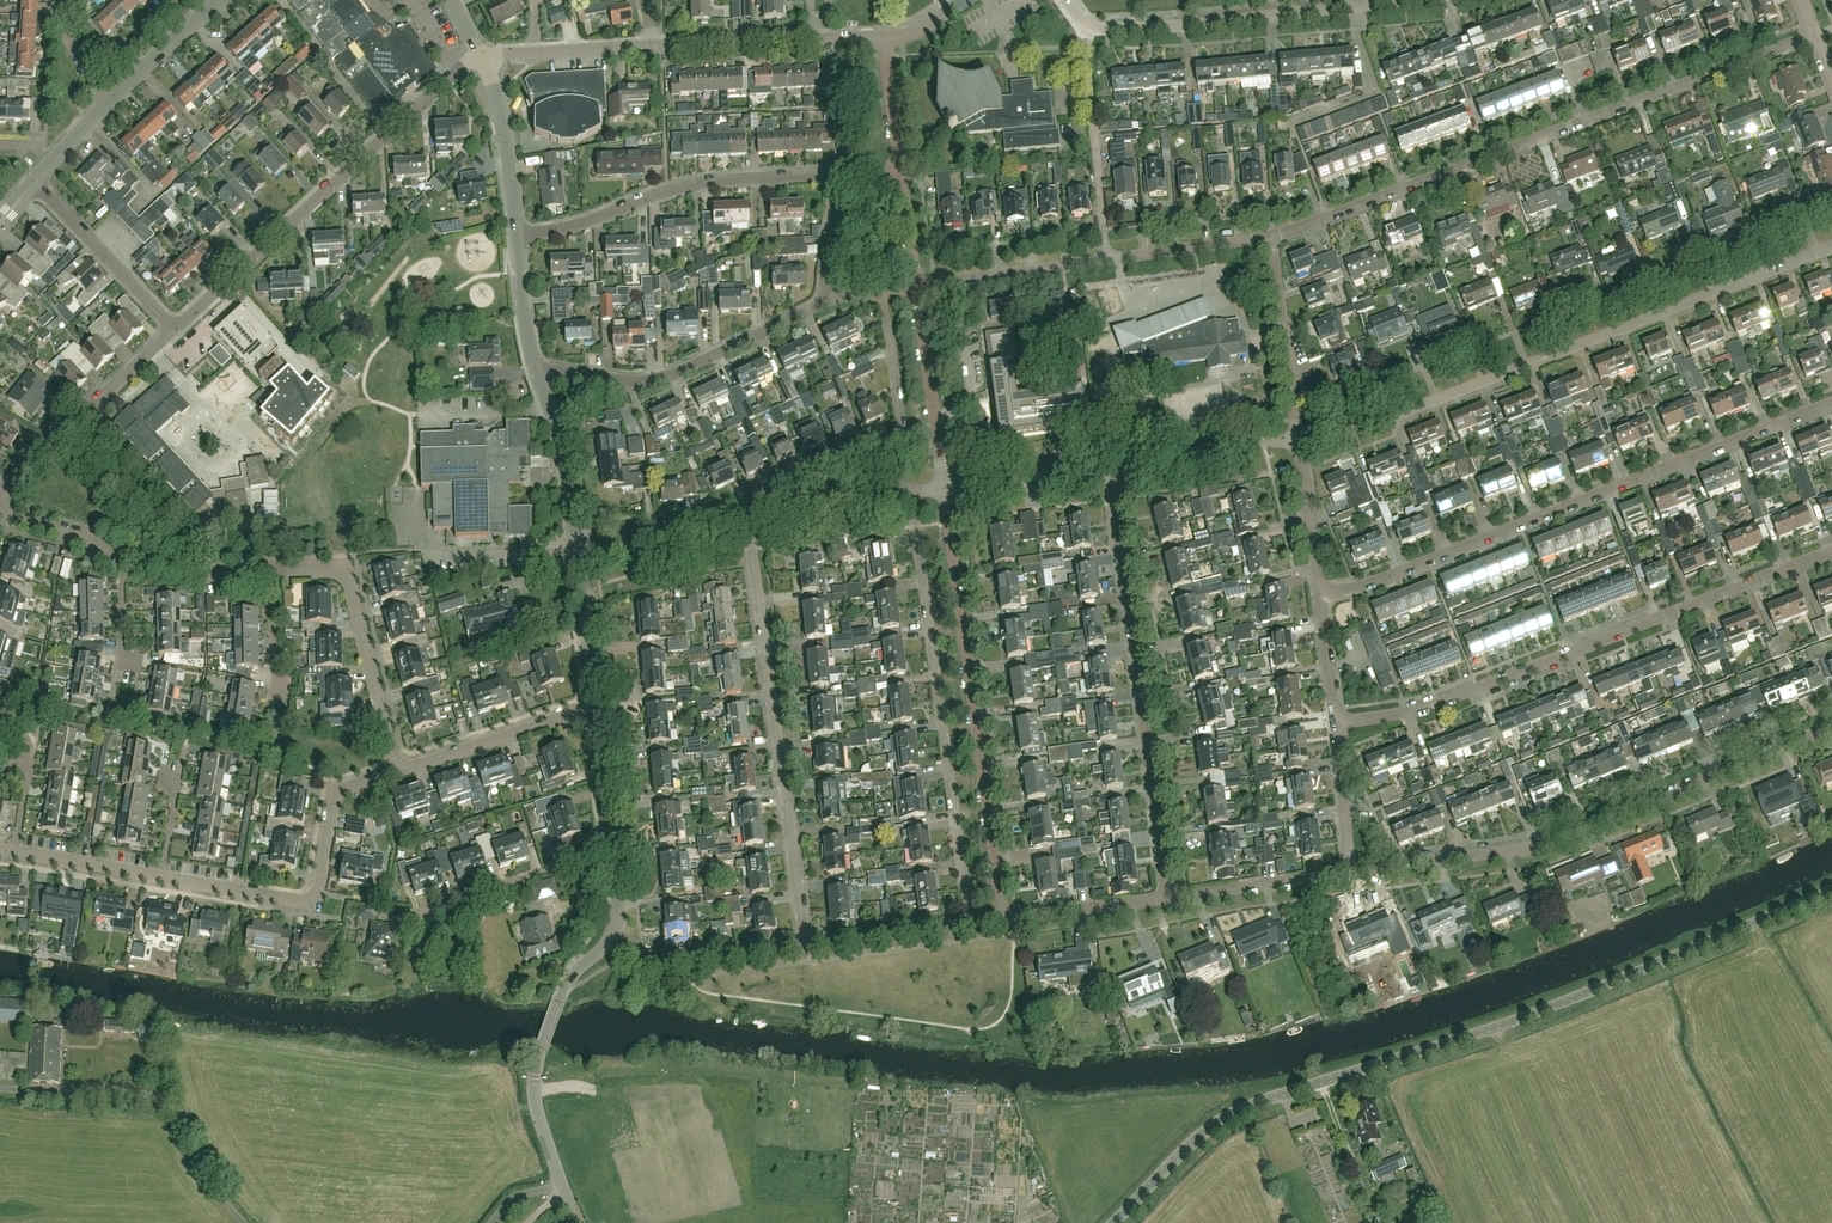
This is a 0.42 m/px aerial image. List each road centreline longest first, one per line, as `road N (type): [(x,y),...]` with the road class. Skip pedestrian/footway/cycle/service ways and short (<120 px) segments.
road 1 (unclassified): [(1114,1222),(1197,1138),(1243,1109),(1532,1015),(1831,891)]
road 2 (residential): [(1270,237),(1814,34)]
road 3 (residential): [(1300,442),(1364,434),(1831,253)]
road 4 (residential): [(1320,604),(1831,404)]
road 5 (residential): [(1338,723),(1465,695),(1831,553)]
road 6 (residential): [(1350,873),(1544,844),(1831,727)]
road 7 (residential): [(806,947),(748,517)]
road 8 (residential): [(1168,897),(1109,468)]
road 9 (residential): [(968,924),(911,495)]
road 10 (residential): [(1003,919),(944,491)]
road 11 (residential): [(173,332),(479,51)]
road 12 (tertiary): [(563,1189),(534,1079),(565,984),(615,924),(613,851)]
road 13 (residential): [(516,236),(562,230),(692,186),(837,174)]
road 14 (residential): [(395,768),(336,790),(318,894),(307,902),(163,877)]
road 15 (residential): [(1087,30),(1167,30),(1411,0)]
road 16 (residential): [(533,365),(658,380),(825,301)]
road 17 (residential): [(395,768),(345,571),(273,572)]
road 18 (residential): [(411,959),(420,911),(613,851)]
road 19 (residential): [(1105,263),(1087,30)]
road 20 (residential): [(598,707),(395,768)]
road 21 (residential): [(1300,442),(1270,237)]
road 22 (residential): [(944,491),(916,287)]
road 23 (residential): [(911,495),(882,293)]
road 24 (residential): [(173,332),(34,184)]
road 25 (tertiary): [(578,554),(561,439),(533,365)]
road 26 (residential): [(1109,468),(1300,442)]
road 27 (residential): [(916,287),(1105,263)]
road 28 (residential): [(1168,897),(1350,873)]
road 29 (tertiary): [(516,236),(485,62)]
road 30 (residential): [(578,554),(748,517)]
road 31 (tertiary): [(485,62),(652,48)]
road 32 (residential): [(1105,263),(1270,237)]
road 33 (residential): [(944,491),(1109,468)]
road 34 (residential): [(1003,919),(1168,897)]
road 35 (residential): [(748,517),(911,495)]
road 36 (residential): [(806,947),(968,924)]
road 37 (residential): [(1320,604),(1300,442)]
road 38 (residential): [(645,969),(806,947)]
road 39 (tertiary): [(652,48),(811,39)]
road 40 (tertiary): [(598,707),(578,554)]
road 41 (residential): [(1350,873),(1338,723)]
road 42 (residential): [(163,877),(15,852)]
road 43 (residential): [(273,572),(203,573),(129,553)]
road 44 (tertiary): [(112,99),(220,0)]
road 45 (tertiary): [(613,851),(598,707)]
road 46 (residential): [(852,173),(830,38)]
road 47 (residential): [(129,553),(0,517)]
road 48 (residential): [(901,169),(884,37)]
road 49 (tertiary): [(533,365),(516,236)]
road 50 (residential): [(137,667),(121,664),(129,553)]
road 51 (residential): [(825,301),(837,174)]
road 52 (residential): [(81,415),(173,332)]
road 53 (residential): [(163,877),(182,757)]
road 54 (residential): [(276,693),(273,572)]
road 55 (residential): [(1338,723),(1320,604)]

